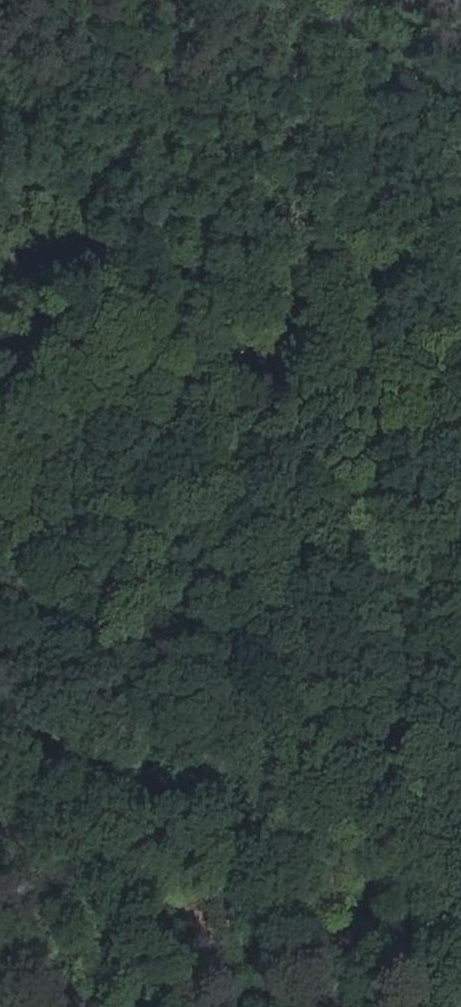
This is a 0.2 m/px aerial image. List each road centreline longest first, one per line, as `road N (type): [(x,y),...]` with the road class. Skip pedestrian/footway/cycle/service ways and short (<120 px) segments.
road 1 (track): [(460,429),(0,616)]

